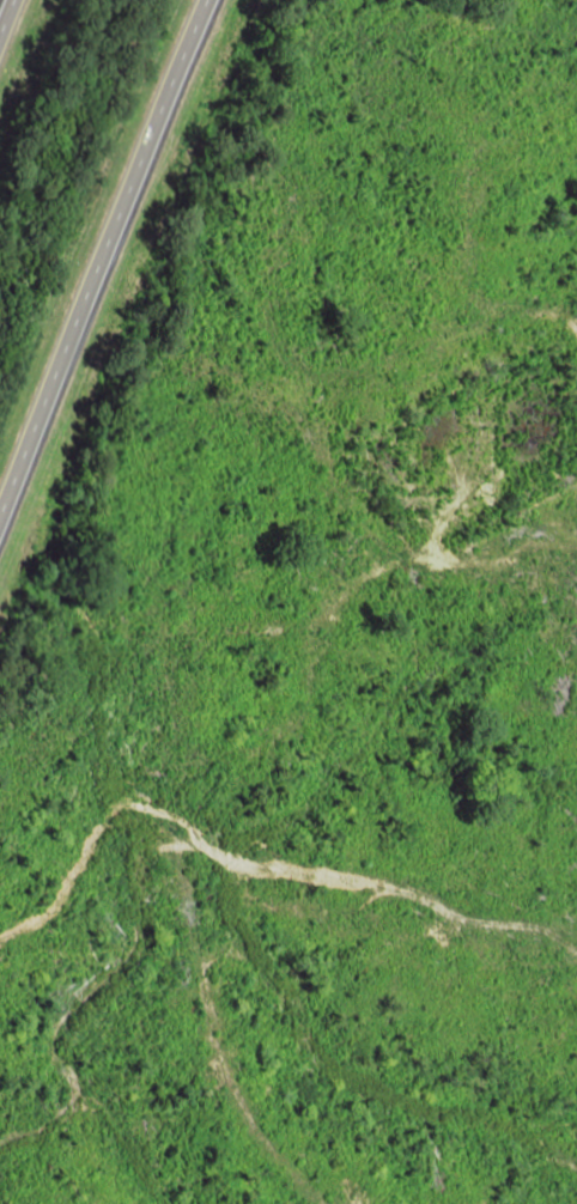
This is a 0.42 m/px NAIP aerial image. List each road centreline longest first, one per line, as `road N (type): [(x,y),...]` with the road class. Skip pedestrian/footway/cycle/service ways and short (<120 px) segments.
road 1 (residential): [(505,1127),(517,931),(299,561),(176,302)]
road 2 (motorway): [(0,503),(215,0)]
road 3 (residential): [(576,1159),(241,1022)]

